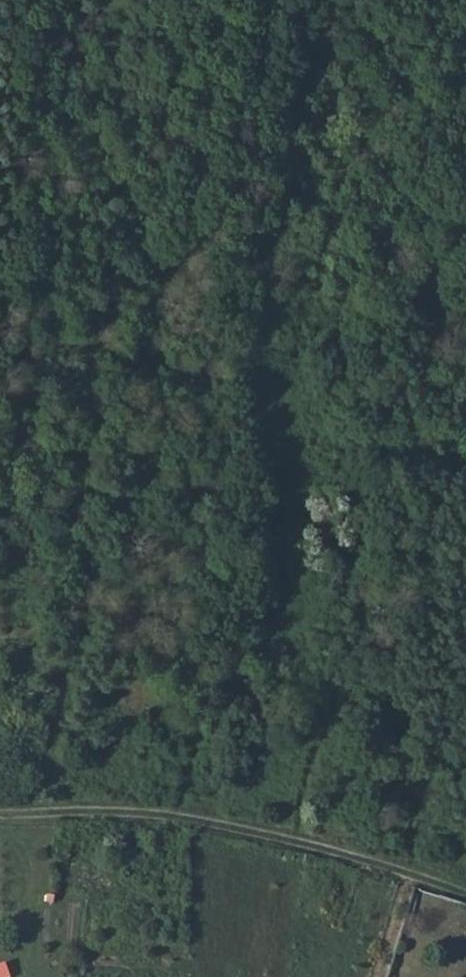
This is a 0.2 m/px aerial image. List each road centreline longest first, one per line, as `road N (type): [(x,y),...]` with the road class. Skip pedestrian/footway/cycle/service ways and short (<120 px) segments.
road 1 (track): [(0,811),(149,812),(325,849),(465,895)]

